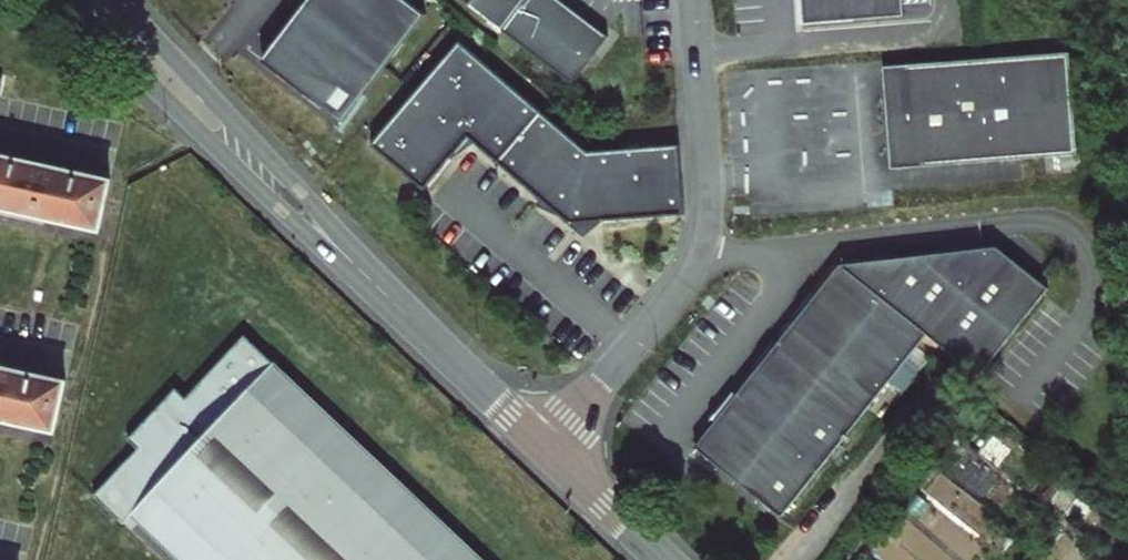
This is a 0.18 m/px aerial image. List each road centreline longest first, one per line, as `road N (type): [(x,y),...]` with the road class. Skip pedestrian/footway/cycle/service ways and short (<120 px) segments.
road 1 (secondary): [(361,271),(665,559)]
road 2 (secondary): [(67,0),(283,210),(361,271)]
road 3 (secondary): [(361,271),(119,0)]

